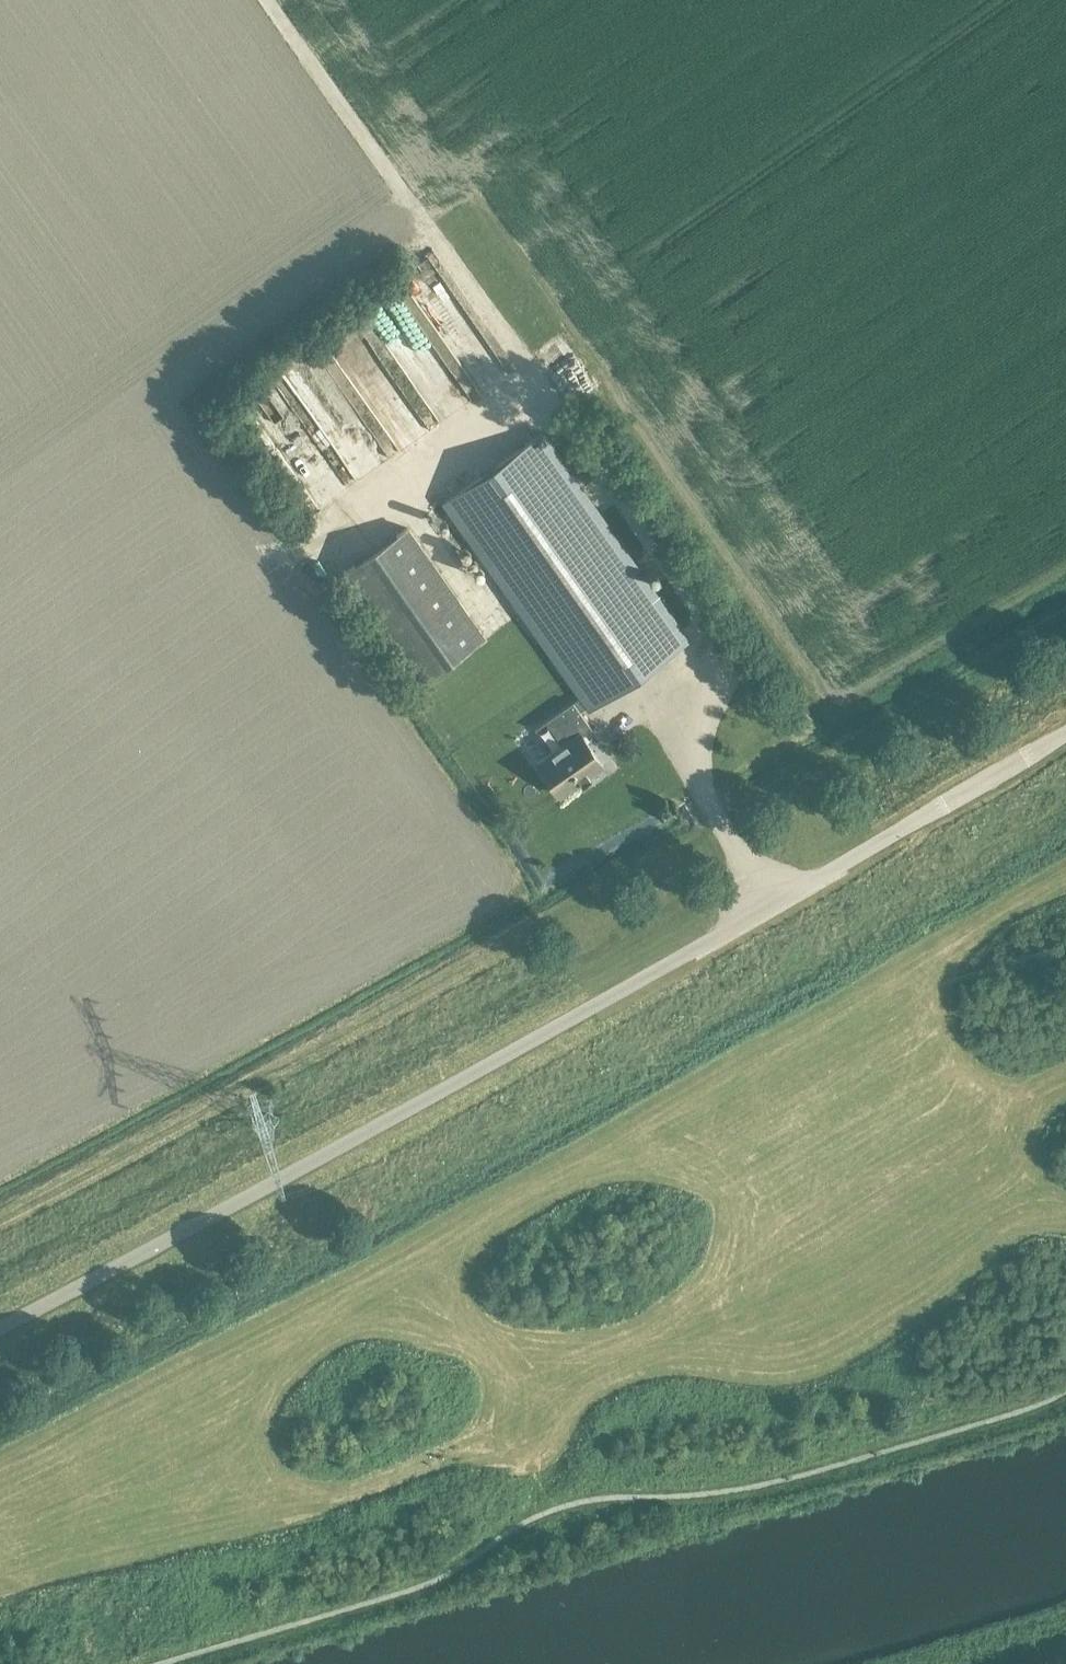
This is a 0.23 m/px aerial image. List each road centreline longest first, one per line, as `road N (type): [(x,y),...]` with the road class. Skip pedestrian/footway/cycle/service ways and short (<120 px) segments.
road 1 (tertiary): [(0,1327),(775,903),(1065,730)]
road 2 (track): [(457,269),(266,0)]

